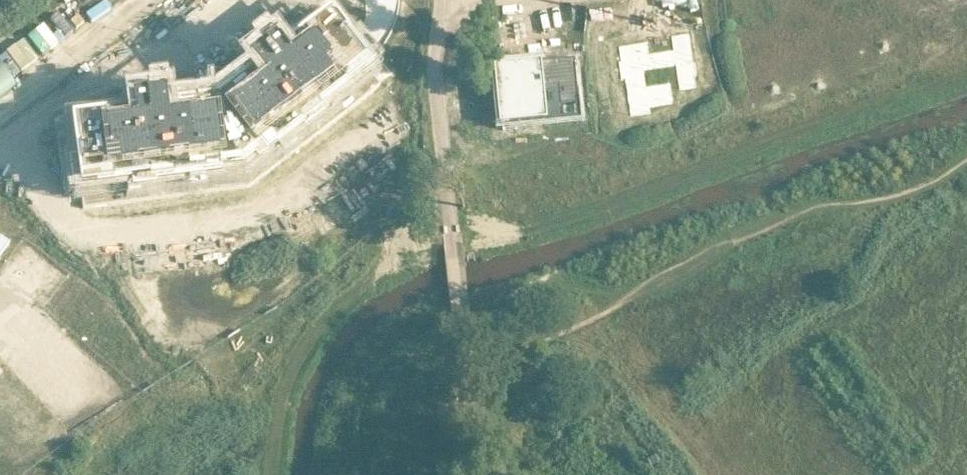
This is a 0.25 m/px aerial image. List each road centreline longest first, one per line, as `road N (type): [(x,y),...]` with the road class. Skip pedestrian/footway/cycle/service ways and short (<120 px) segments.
road 1 (track): [(275,474),(288,381),(313,335),(430,208),(449,200)]
road 2 (unclassified): [(464,332),(435,82),(441,3)]
road 3 (residential): [(0,115),(151,0)]
road 4 (track): [(413,474),(411,391),(436,344),(464,332)]

